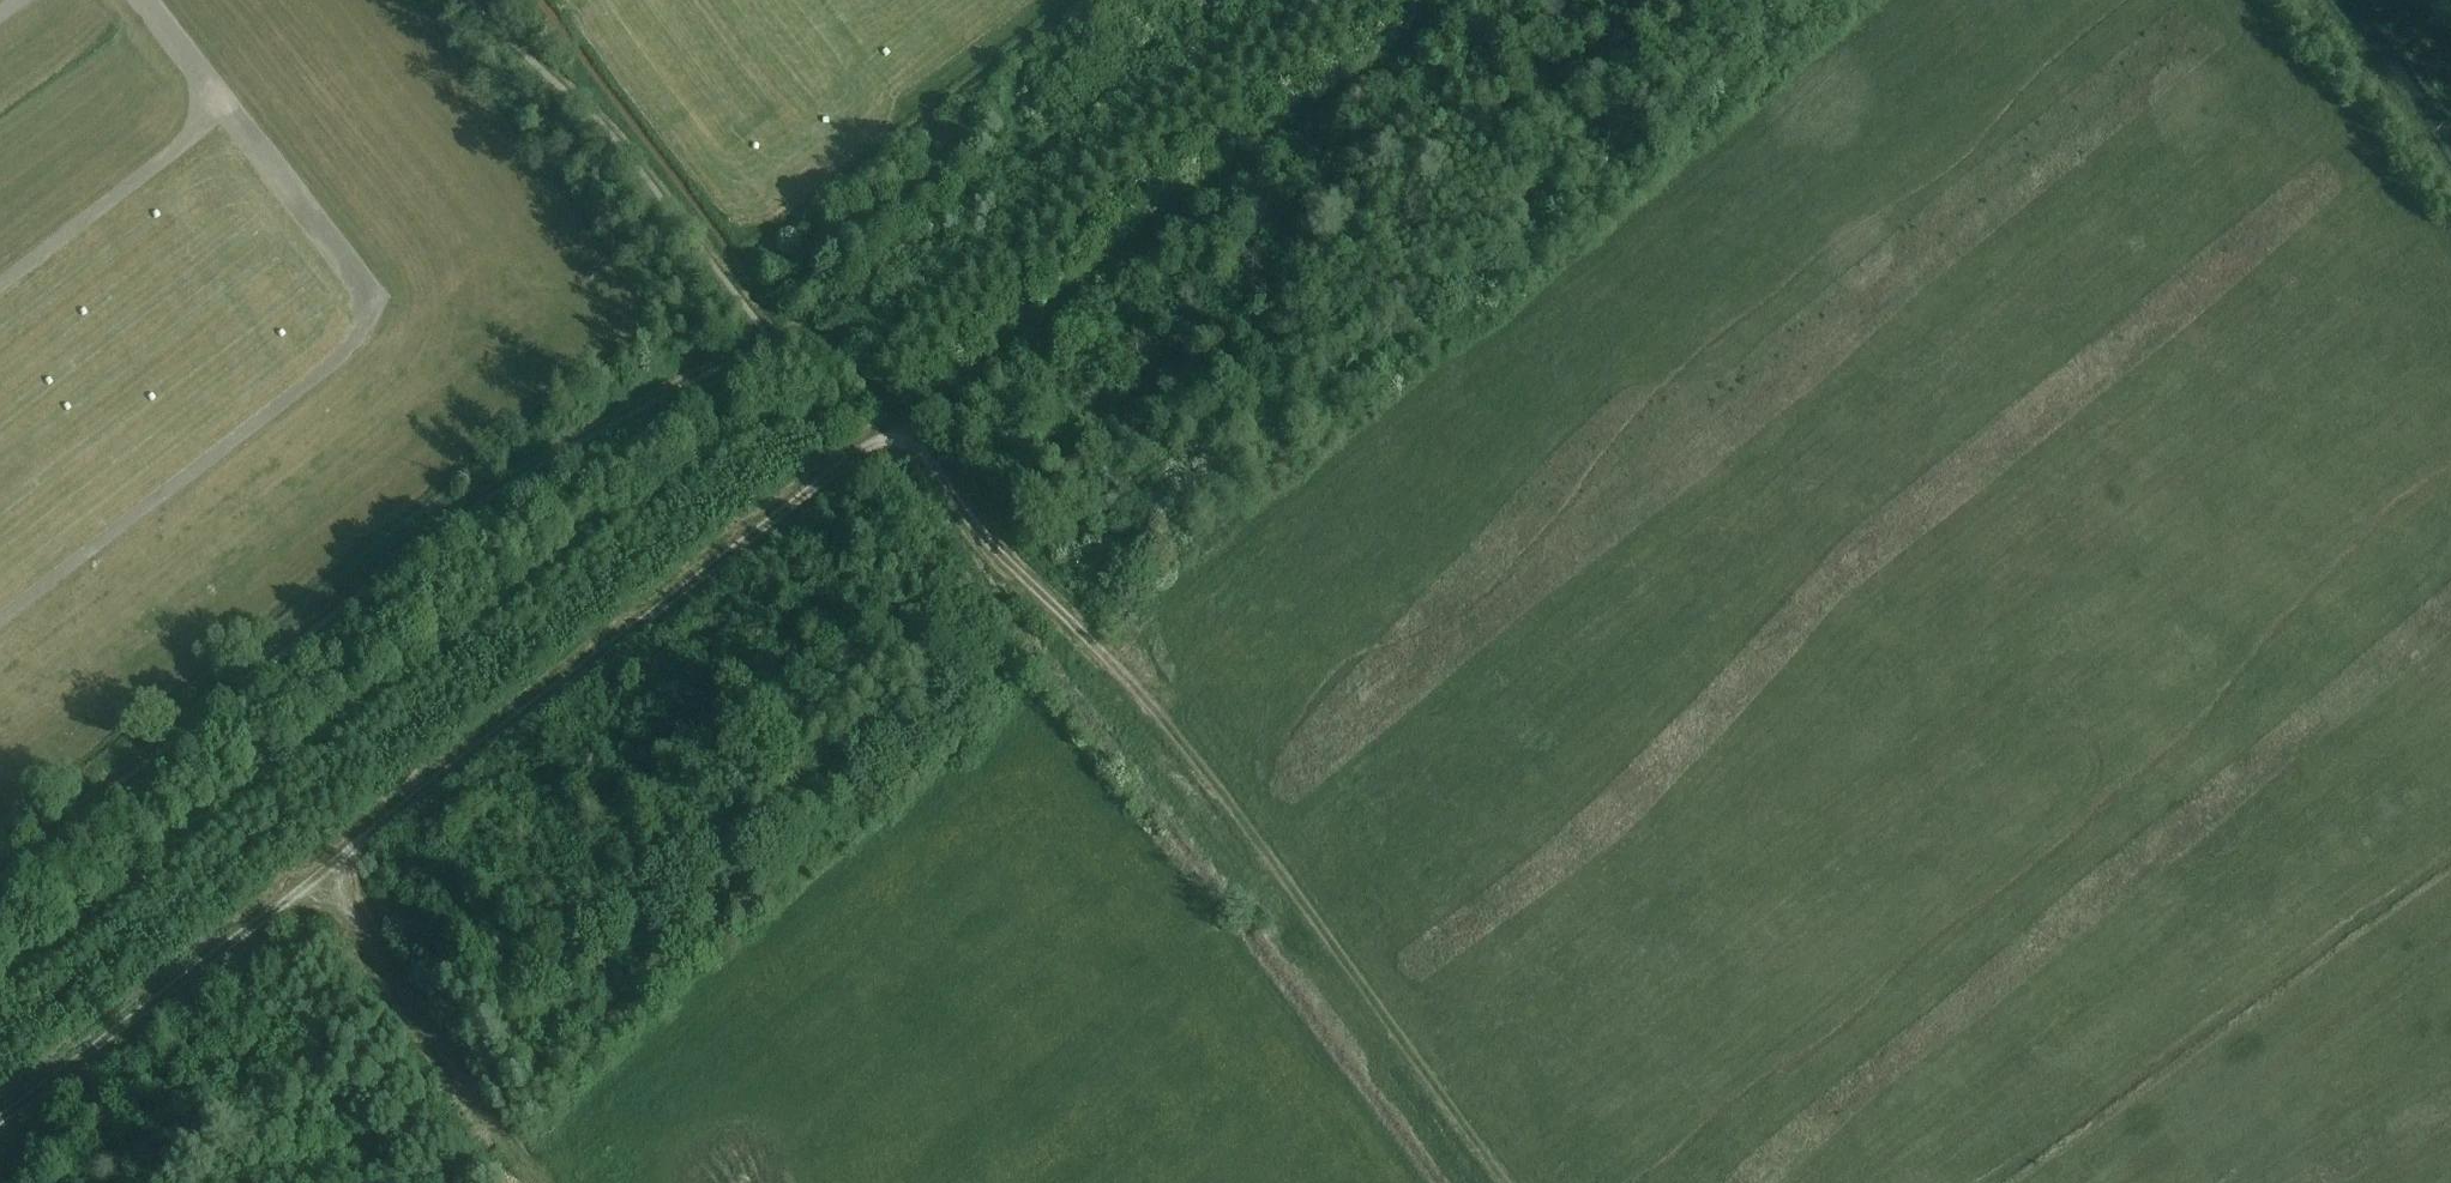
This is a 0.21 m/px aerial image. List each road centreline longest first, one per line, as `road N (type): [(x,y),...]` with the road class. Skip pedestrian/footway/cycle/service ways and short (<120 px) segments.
road 1 (track): [(0,1120),(825,480),(879,440),(897,438),(914,444),(976,528),(1090,642),(1501,1182)]
road 2 (track): [(319,872),(544,1182)]

